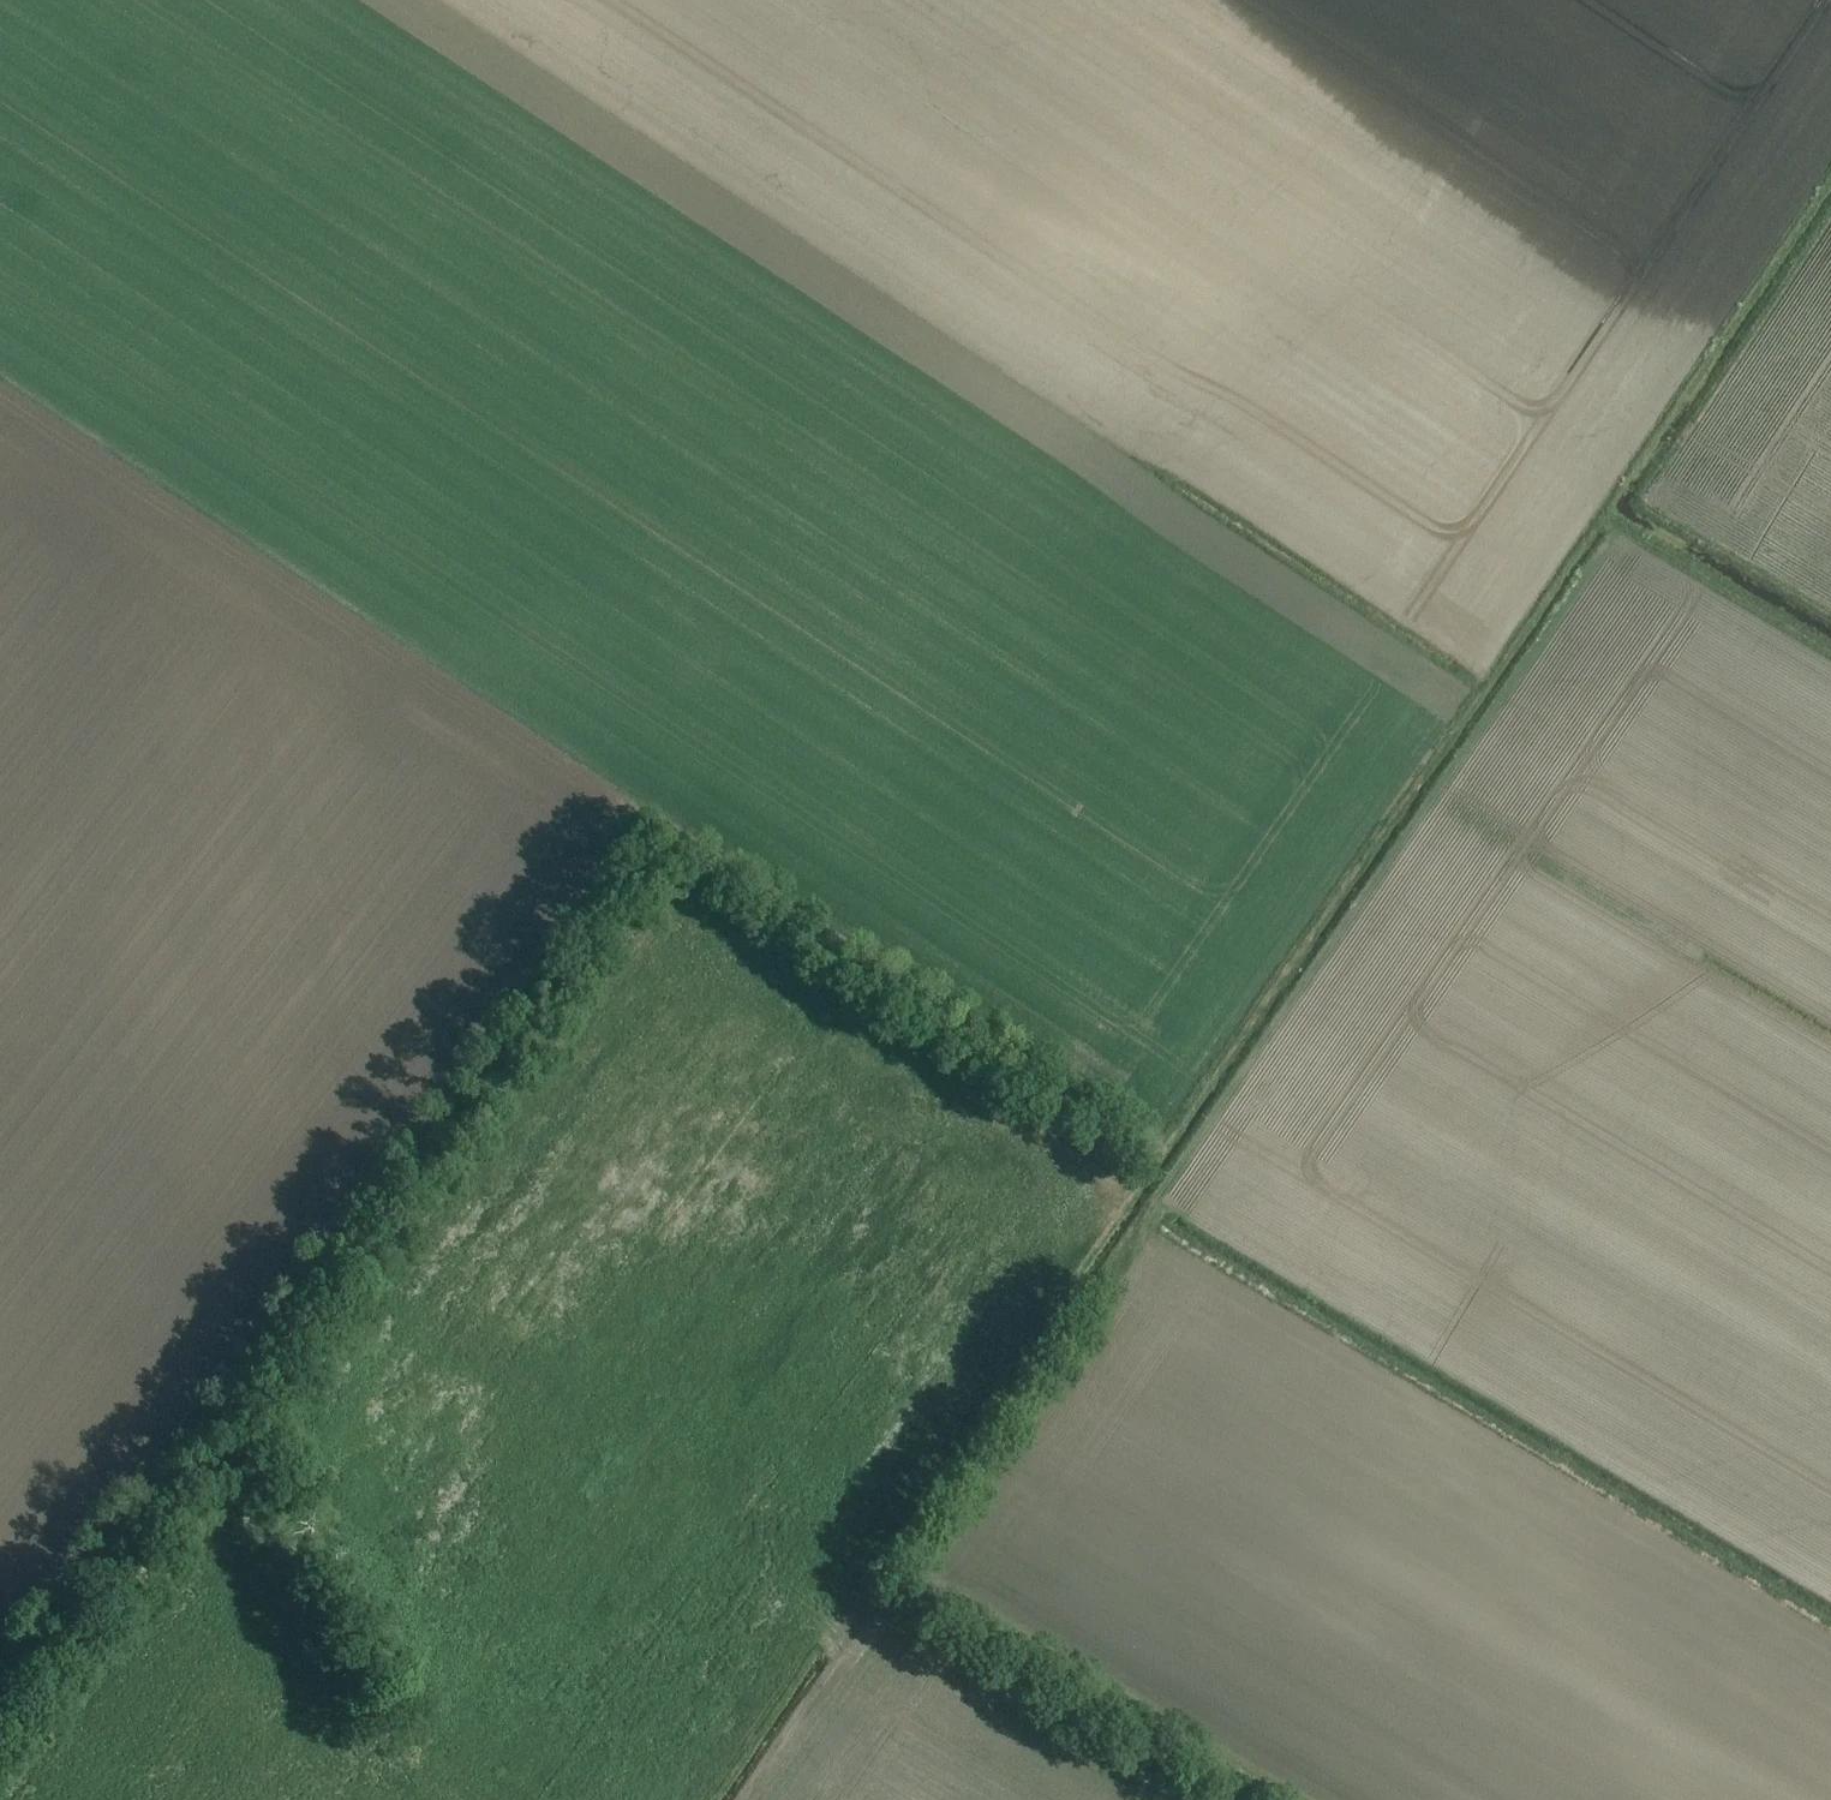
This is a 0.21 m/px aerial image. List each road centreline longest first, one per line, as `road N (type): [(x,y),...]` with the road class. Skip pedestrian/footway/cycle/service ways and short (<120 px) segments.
road 1 (track): [(861,1624),(737,1799)]

